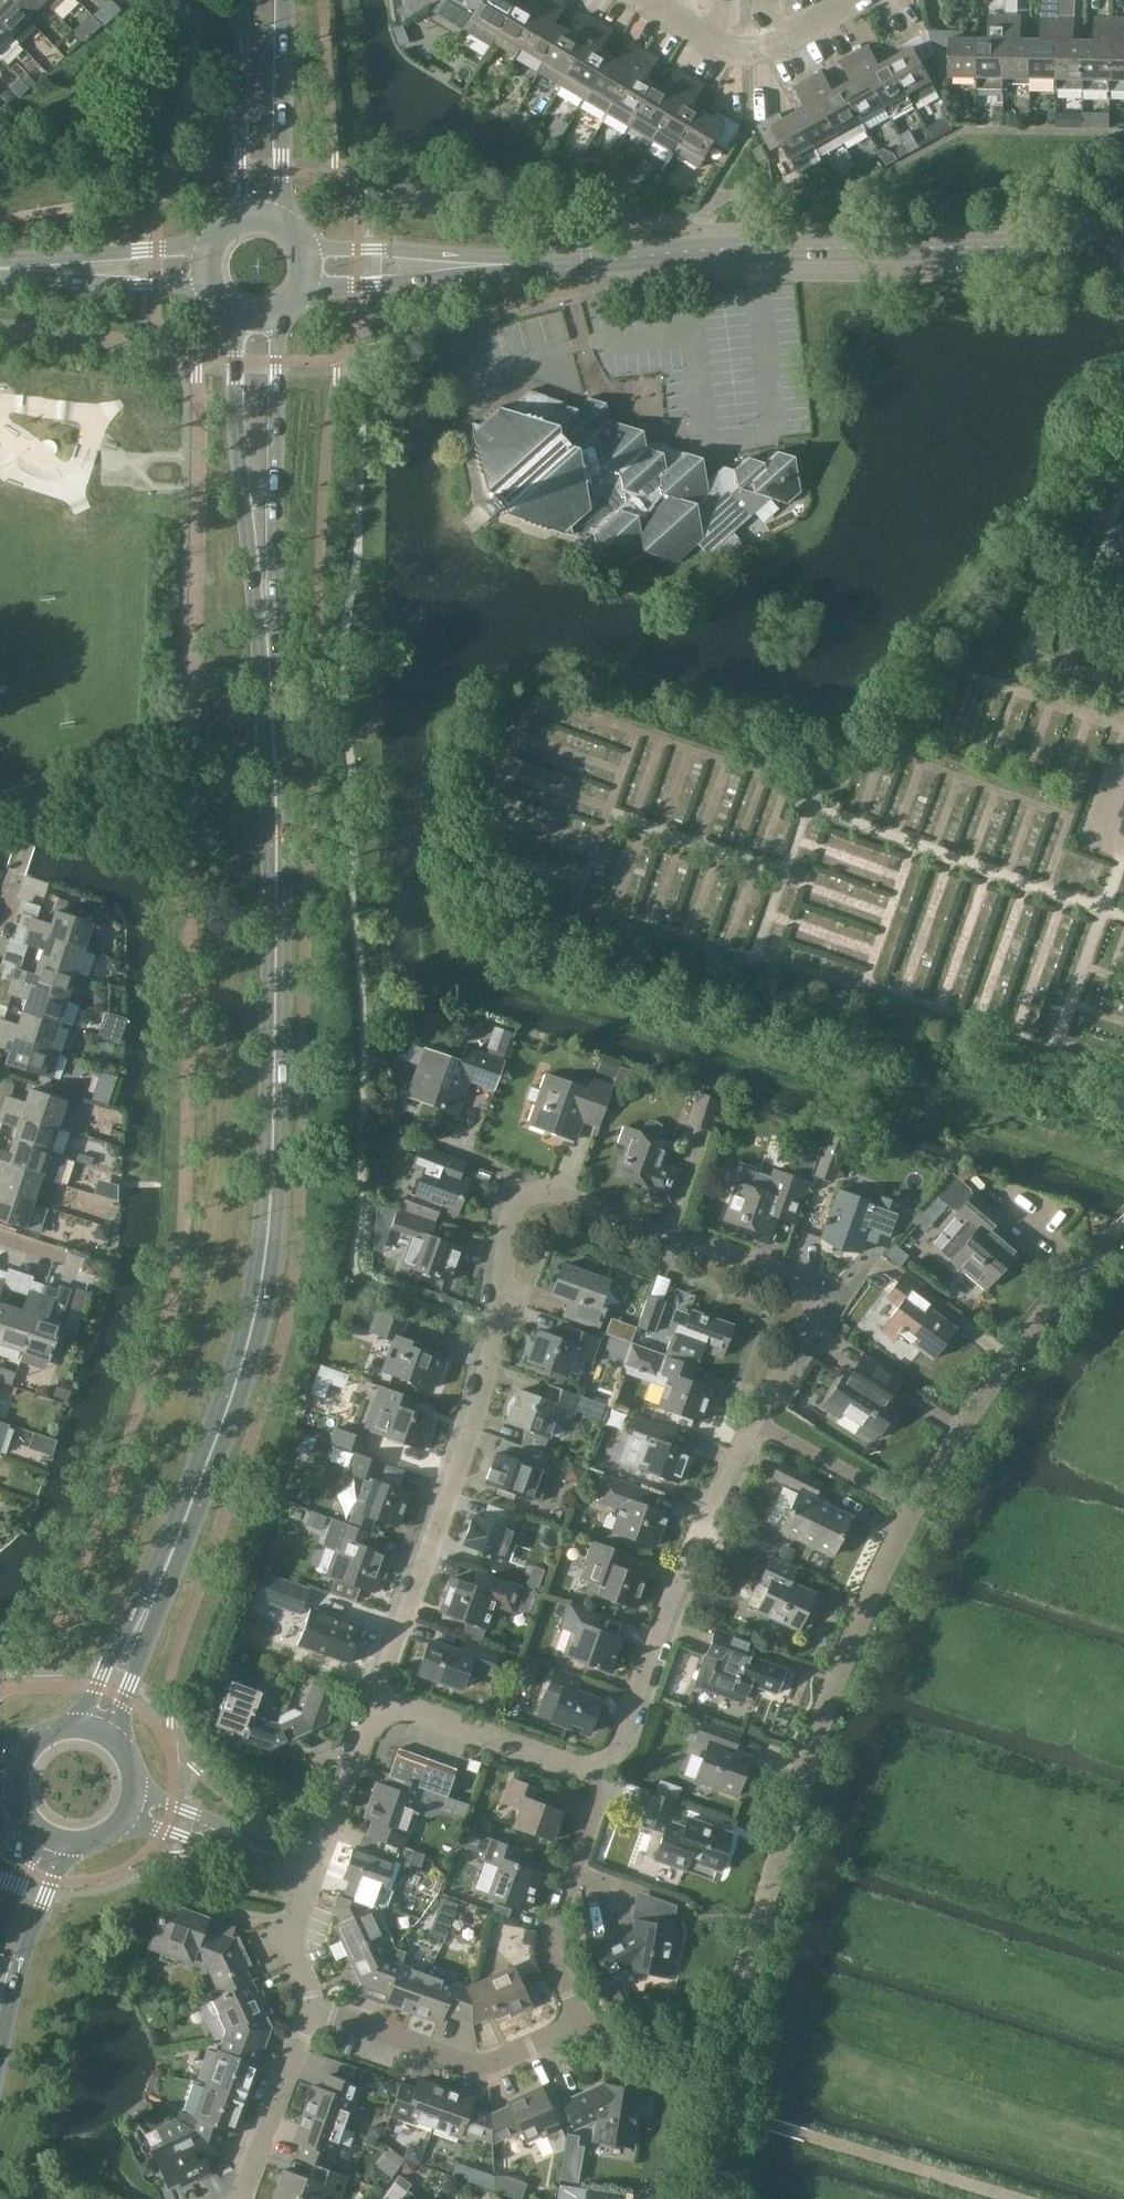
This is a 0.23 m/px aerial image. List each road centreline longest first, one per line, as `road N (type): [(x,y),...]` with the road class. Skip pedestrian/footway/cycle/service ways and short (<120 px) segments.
road 1 (residential): [(754,1419),(812,1323),(806,1288),(555,1192),(518,1200),(470,1438),(377,1697)]
road 2 (primary): [(184,1525),(244,1359),(271,1207),(279,932),(271,680)]
road 3 (residential): [(725,2059),(743,1972),(836,1680),(913,1509)]
road 4 (tertiary): [(571,263),(771,250),(1123,248)]
road 5 (residential): [(590,1766),(621,1738),(664,1611),(754,1419)]
road 6 (primary): [(236,313),(236,433),(257,640),(271,680)]
road 7 (primary): [(271,680),(278,314)]
road 8 (residential): [(913,1509),(1009,1357),(1122,1226)]
road 9 (residential): [(310,2012),(470,2063),(497,2063),(581,2021)]
road 10 (residential): [(581,2021),(550,1950),(598,1801),(590,1766)]
road 11 (tertiary): [(571,263),(304,249)]
road 12 (tertiary): [(305,285),(373,286),(571,263)]
road 13 (primary): [(184,1525),(74,1727)]
road 14 (primary): [(117,1743),(173,1579),(184,1525)]
road 15 (residential): [(377,1697),(572,1767),(590,1766)]
road 16 (tertiary): [(280,224),(286,0)]
road 17 (tertiary): [(242,0),(243,221)]
road 18 (residential): [(650,0),(746,49),(846,0)]
road 19 (tertiary): [(213,247),(0,266)]
road 20 (tertiary): [(0,273),(212,289)]
road 21 (residential): [(239,2198),(310,2012)]
road 22 (primary): [(0,2019),(54,1883),(82,1845)]
road 23 (residential): [(316,1870),(377,1697)]
road 24 (residential): [(754,1419),(913,1509)]
road 25 (residential): [(725,2059),(599,2032),(581,2021)]
road 26 (residential): [(310,2012),(294,1934),(316,1870)]
road 27 (residential): [(704,2198),(725,2059)]
road 28 (residential): [(132,1808),(262,1849)]

